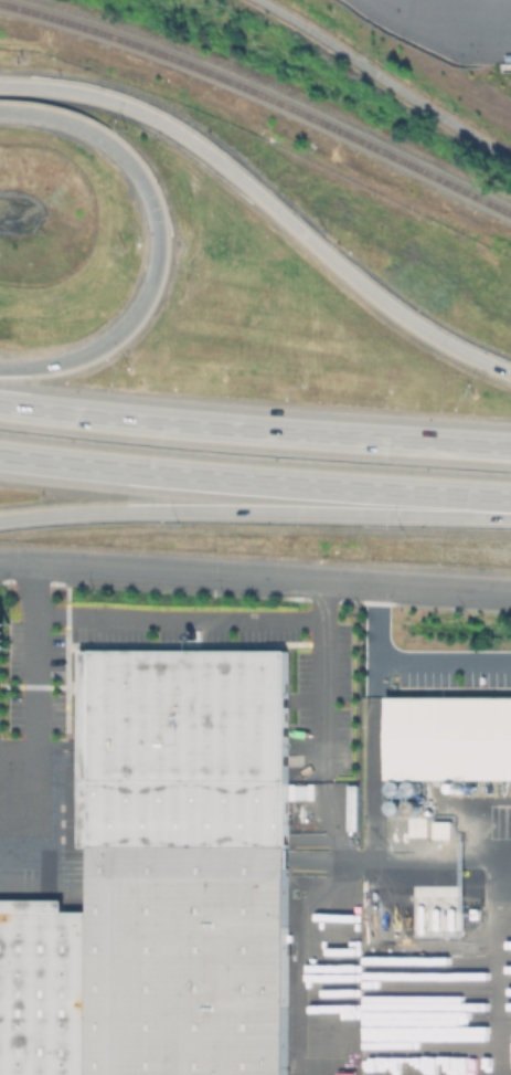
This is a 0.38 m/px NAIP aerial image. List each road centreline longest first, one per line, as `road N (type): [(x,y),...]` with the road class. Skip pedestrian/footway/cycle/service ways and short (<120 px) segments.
road 1 (motorway): [(0,452),(510,496)]
road 2 (motorway): [(510,446),(0,403)]
road 3 (residential): [(0,562),(510,594)]
road 4 (motorway): [(0,519),(104,510),(510,517)]
road 5 (motorway): [(0,110),(78,127),(127,154),(153,190),(163,242),(157,286),(109,346),(0,368)]
road 6 (motorway): [(329,256),(210,154),(127,105),(0,86)]
road 7 (motorway): [(510,372),(438,338),(329,256)]

